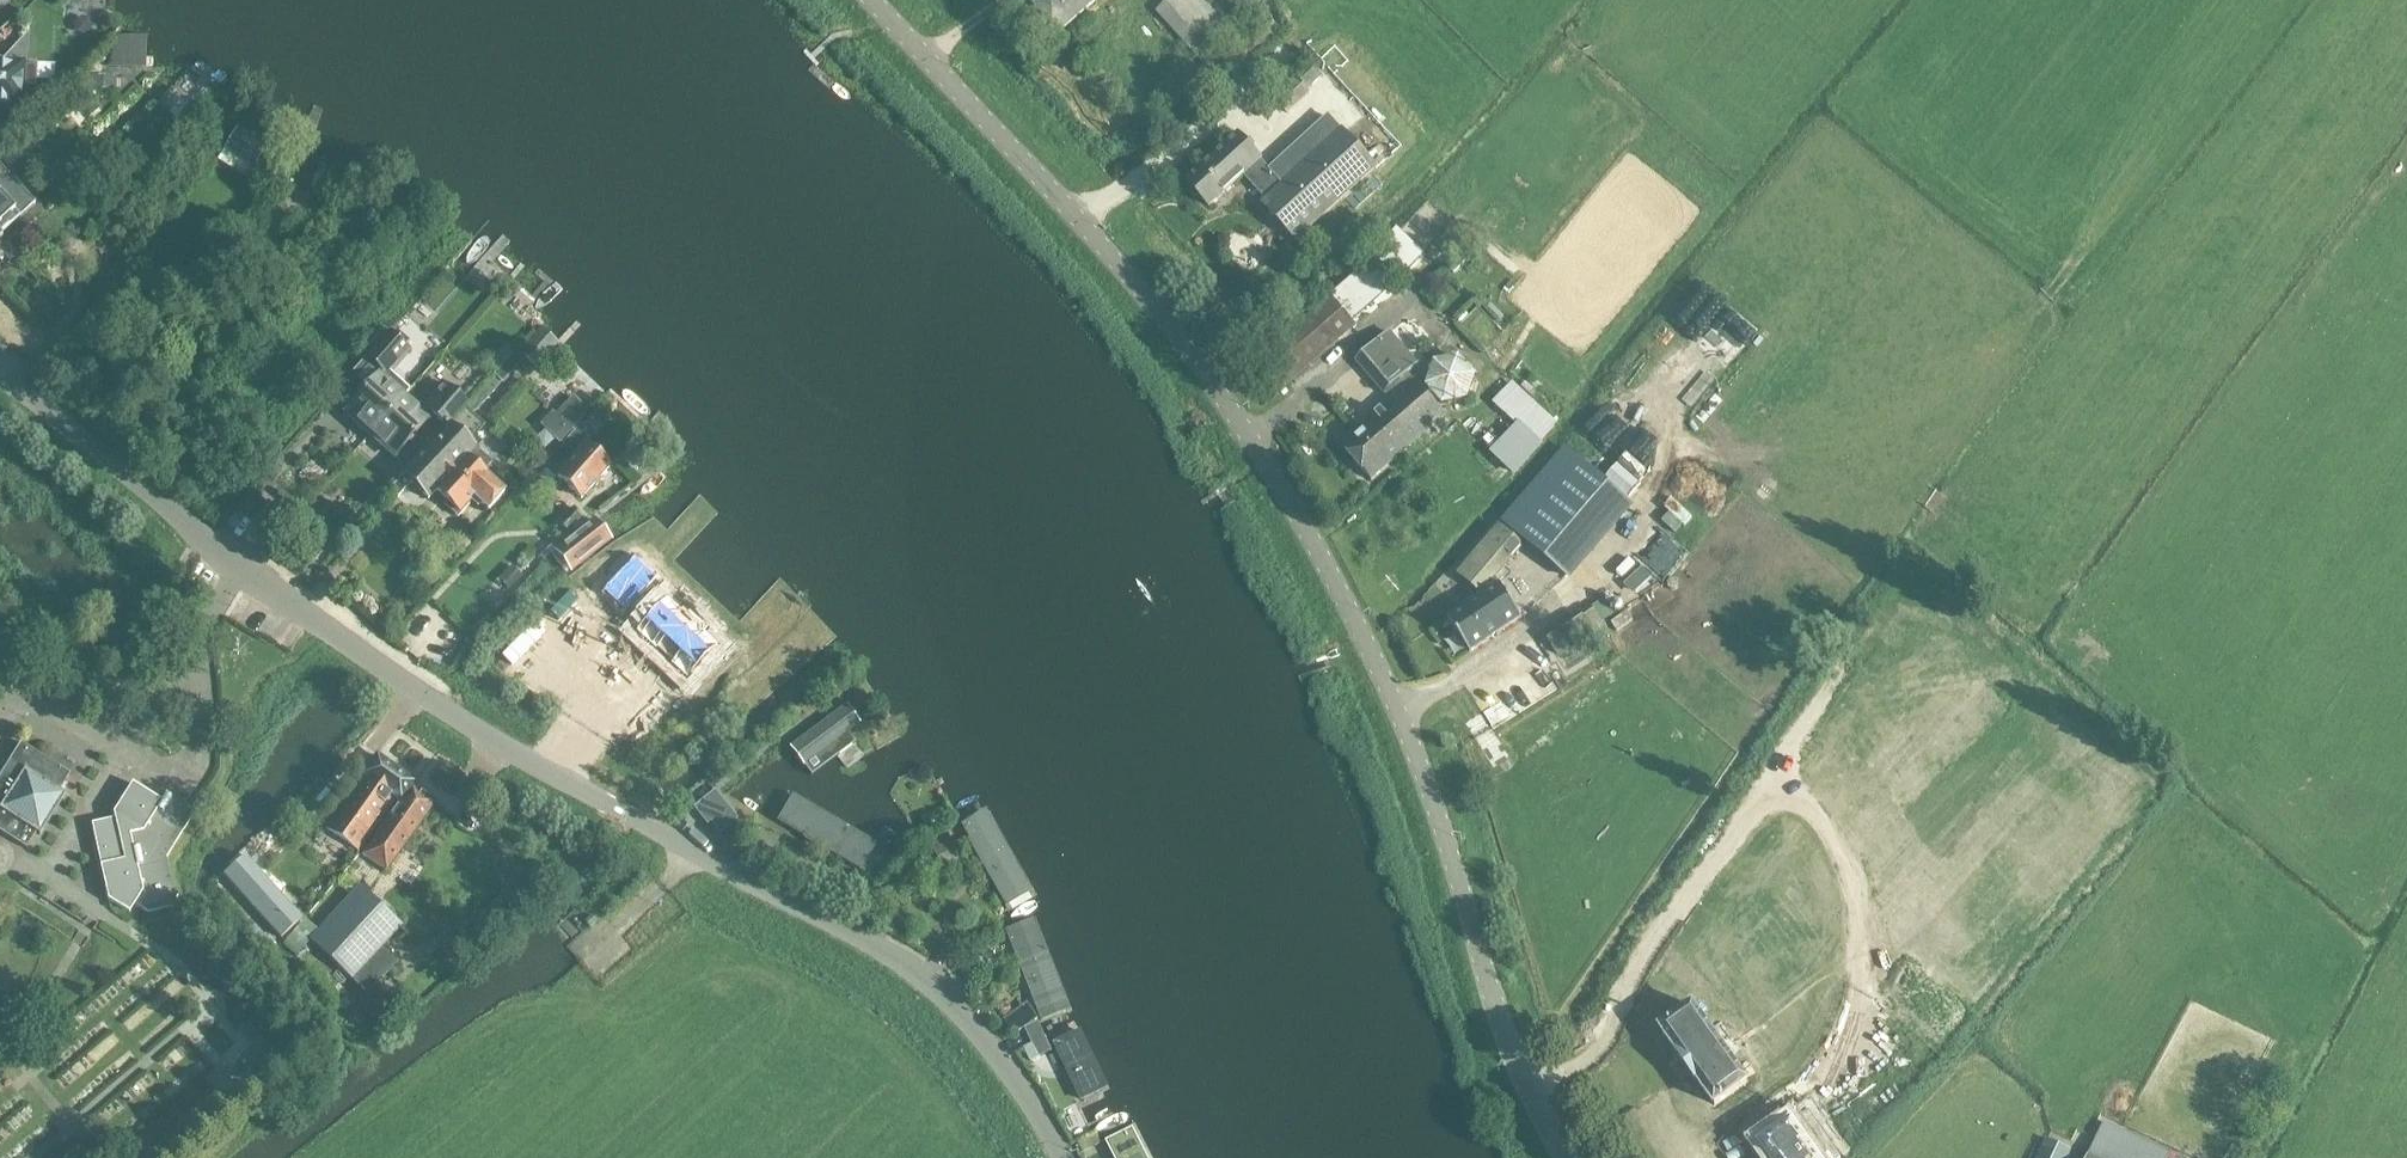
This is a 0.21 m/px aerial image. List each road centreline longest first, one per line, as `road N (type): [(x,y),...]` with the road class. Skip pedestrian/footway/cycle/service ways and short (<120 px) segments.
road 1 (unclassified): [(1567,1157),(1493,1000),(1425,782),(1380,675),(1280,489),(1205,371),(879,0)]
road 2 (residential): [(1061,1157),(988,1043),(896,960),(697,856),(415,690),(0,374)]
road 3 (track): [(599,942),(697,856)]

